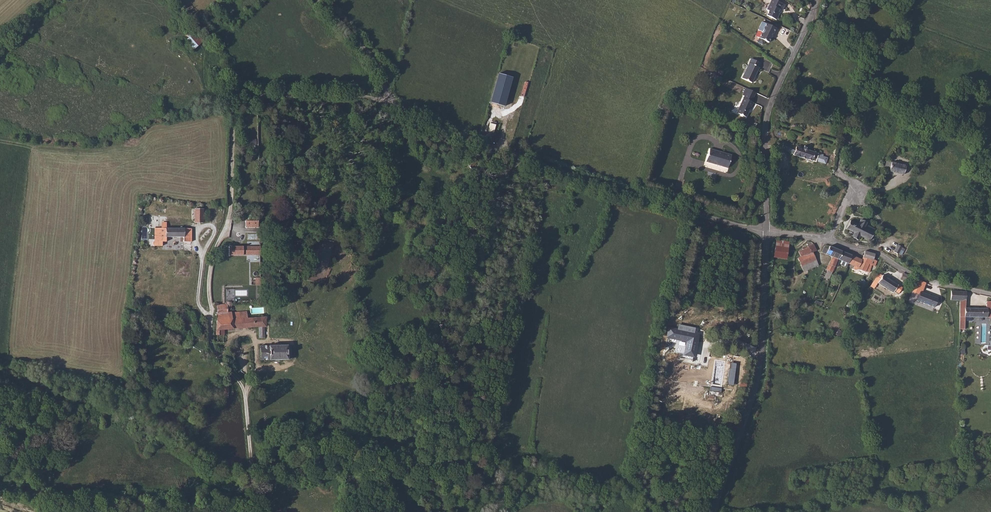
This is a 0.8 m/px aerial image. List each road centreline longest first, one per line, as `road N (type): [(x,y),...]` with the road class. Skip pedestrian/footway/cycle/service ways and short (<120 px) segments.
road 1 (unclassified): [(394,102),(260,95),(236,106),(230,210),(209,282),(210,337),(247,398),(251,464)]
road 2 (unclassified): [(767,233),(563,171),(394,102)]
road 3 (unclassified): [(714,511),(760,373),(767,233)]
road 4 (unclassified): [(767,233),(769,107),(815,0)]
road 5 (unclassified): [(394,102),(374,60),(319,0)]
road 6 (unclassified): [(990,293),(915,274),(876,250)]

